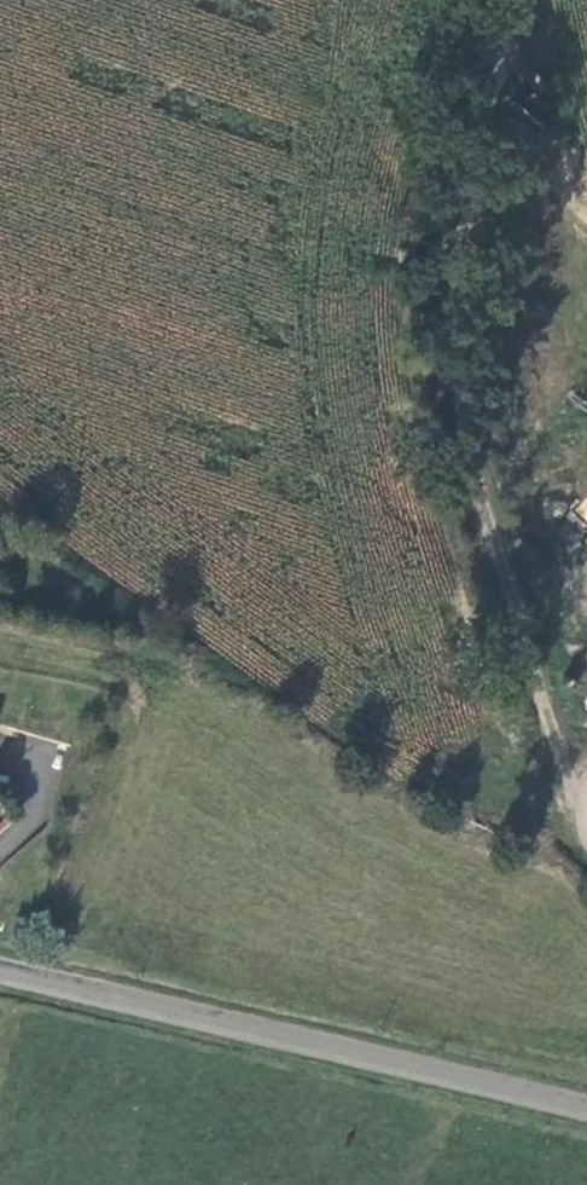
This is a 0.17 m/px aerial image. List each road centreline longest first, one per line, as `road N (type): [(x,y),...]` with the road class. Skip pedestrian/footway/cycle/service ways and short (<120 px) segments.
road 1 (track): [(586,838),(470,434),(461,231),(489,0)]
road 2 (unclassified): [(586,1108),(0,968)]

